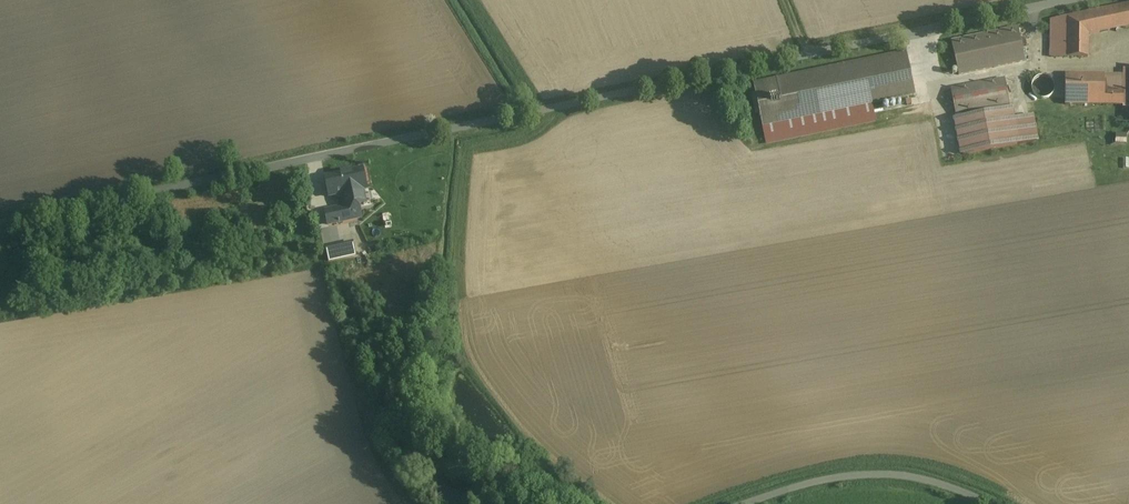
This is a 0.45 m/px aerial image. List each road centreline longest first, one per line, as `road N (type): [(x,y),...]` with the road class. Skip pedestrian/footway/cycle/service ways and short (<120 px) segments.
road 1 (unclassified): [(1069,0),(0,222)]
road 2 (unclassified): [(753,503),(886,477),(982,503)]

